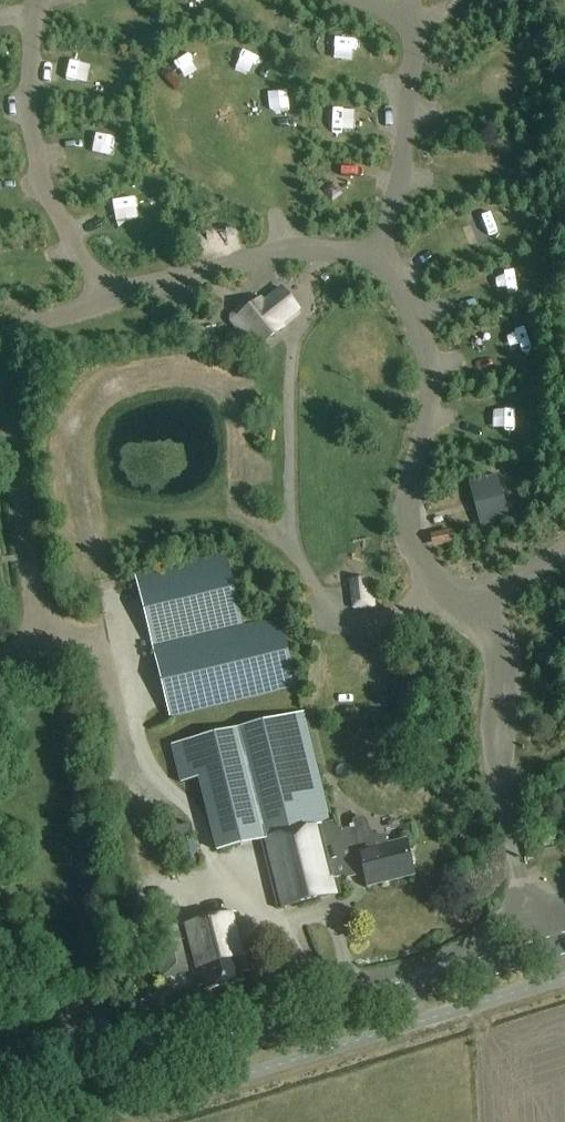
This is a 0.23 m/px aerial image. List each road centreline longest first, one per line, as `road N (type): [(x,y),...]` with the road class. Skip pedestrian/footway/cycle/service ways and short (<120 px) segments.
road 1 (tertiary): [(0,1116),(564,944)]

